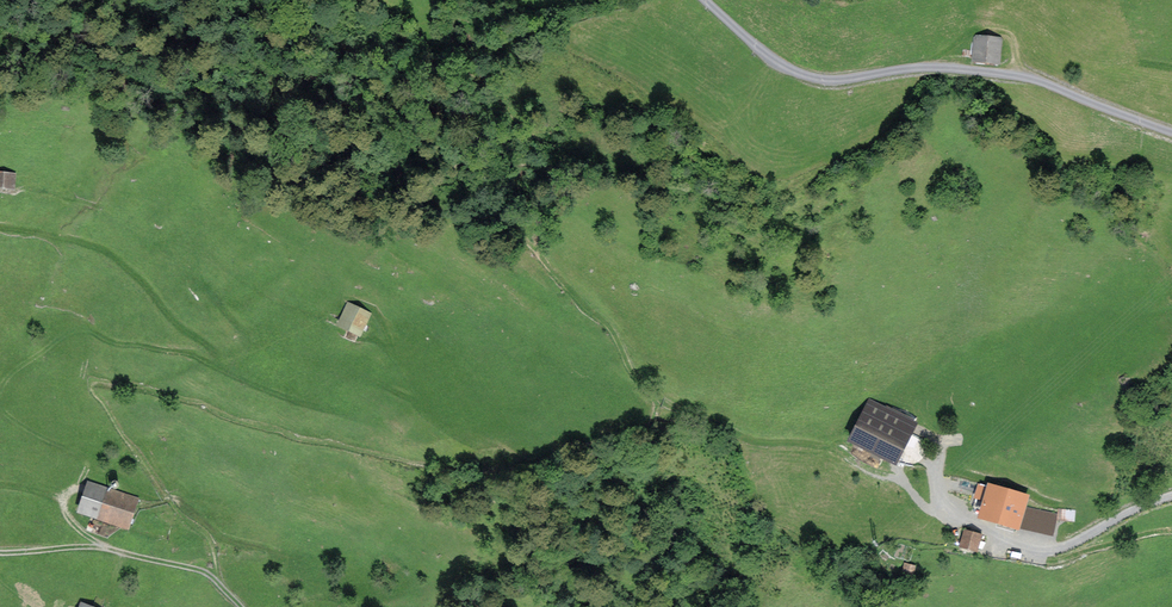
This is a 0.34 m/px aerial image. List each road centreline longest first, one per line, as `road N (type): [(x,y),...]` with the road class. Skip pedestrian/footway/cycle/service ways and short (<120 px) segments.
road 1 (track): [(657,398),(610,327),(552,274),(454,161),(554,164),(566,153),(535,134),(481,77)]
road 2 (unclassified): [(1171,133),(1018,76),(945,68),(833,80),(805,76),(761,51),(707,0)]
road 3 (track): [(903,480),(823,446),(740,437),(657,398)]
road 4 (track): [(215,578),(106,548),(0,553)]
road 5 (track): [(1171,534),(1057,560),(1034,552)]
road 6 (track): [(1023,77),(1014,40),(983,29),(931,68)]

